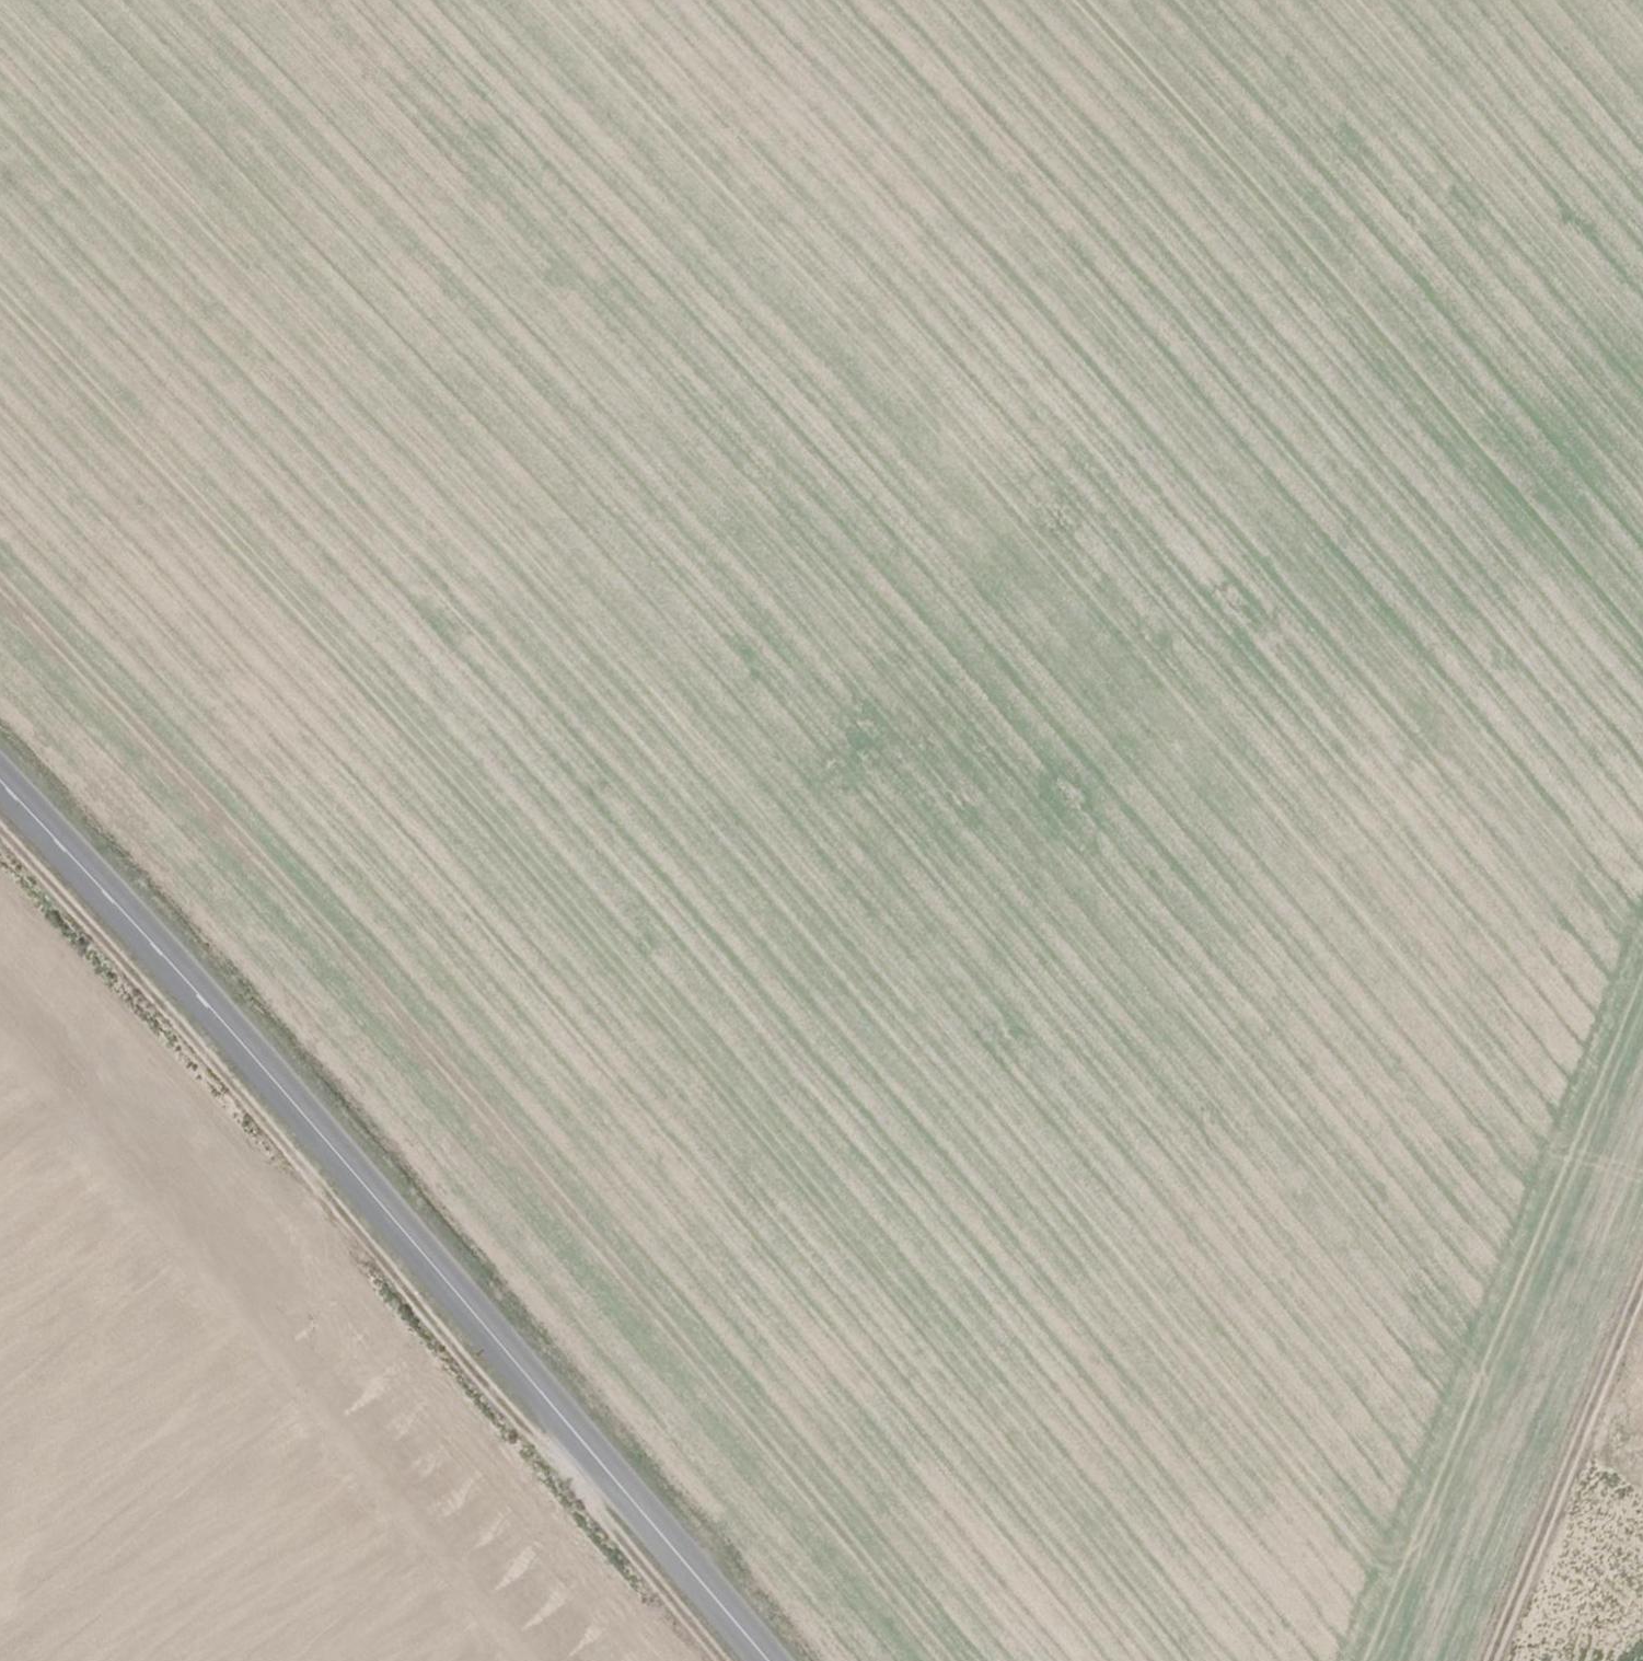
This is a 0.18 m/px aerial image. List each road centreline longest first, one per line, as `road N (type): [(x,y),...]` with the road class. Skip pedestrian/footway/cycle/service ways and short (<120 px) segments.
road 1 (secondary): [(0,781),(223,1023),(767,1660)]
road 2 (track): [(1642,1295),(1494,1660)]

